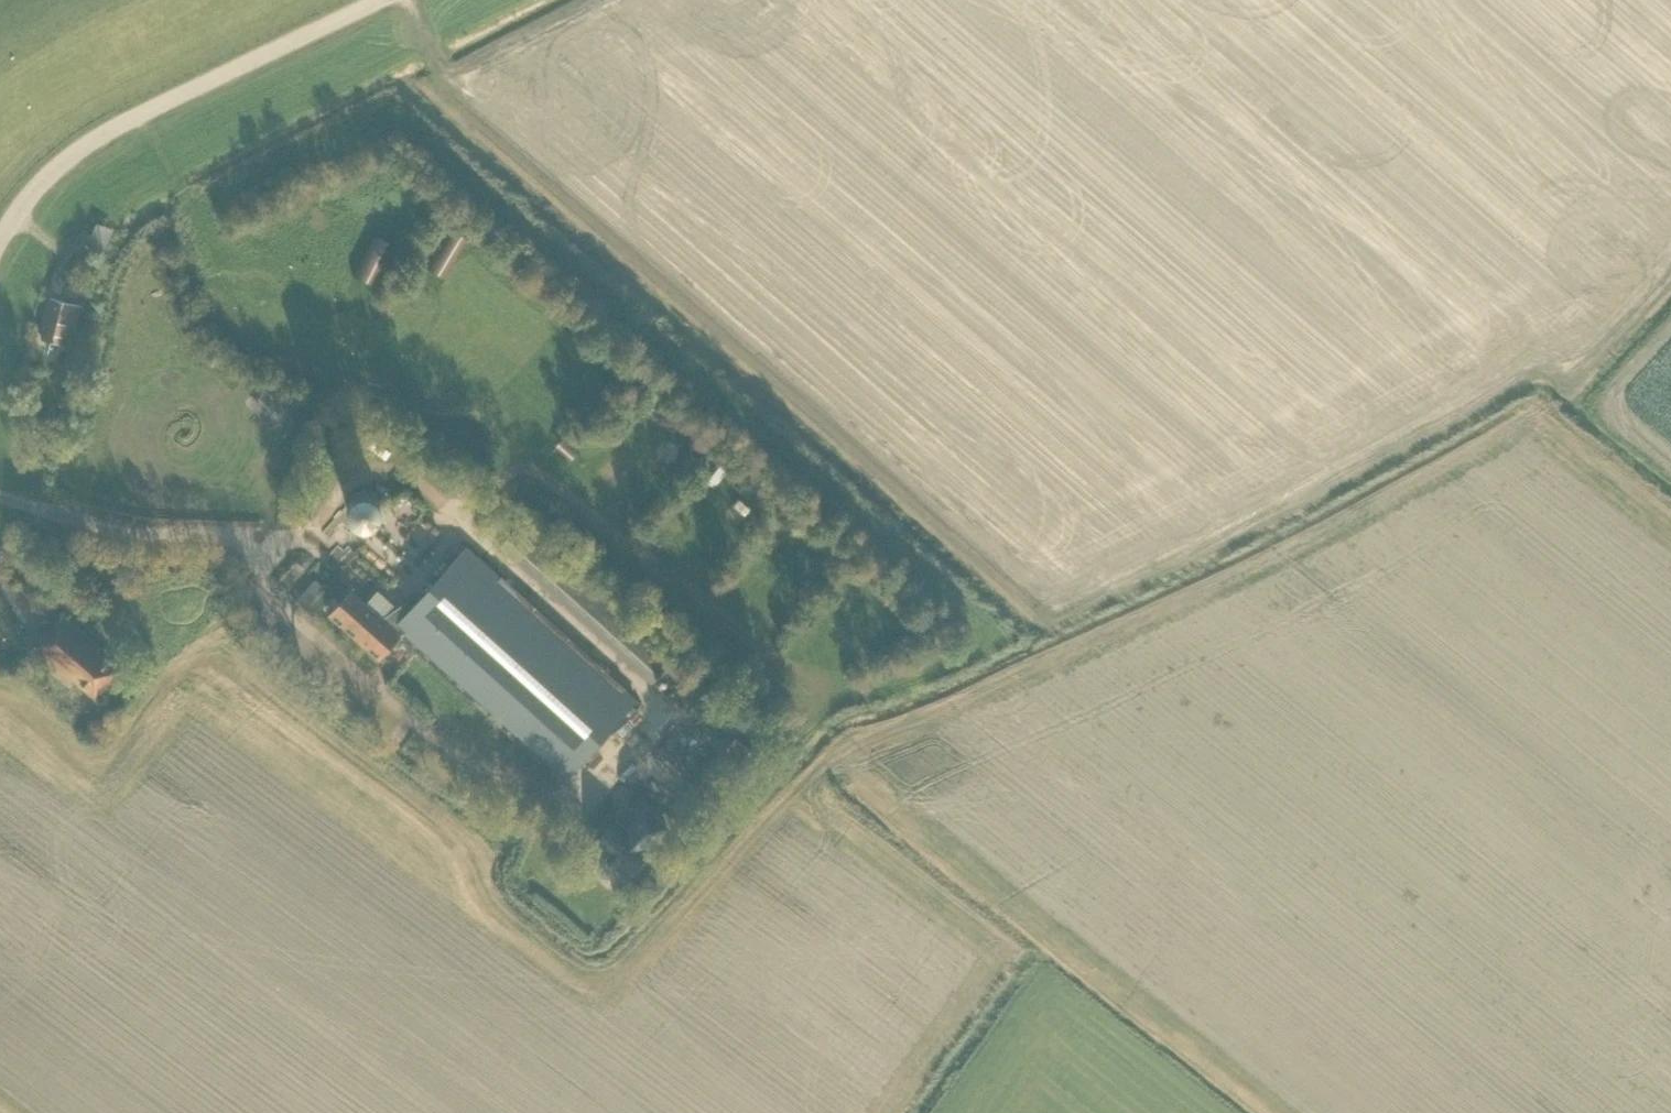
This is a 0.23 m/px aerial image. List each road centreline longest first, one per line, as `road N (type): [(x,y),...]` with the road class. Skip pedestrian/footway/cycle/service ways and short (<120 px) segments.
road 1 (unclassified): [(0,243),(47,178),(85,146),(380,0)]

